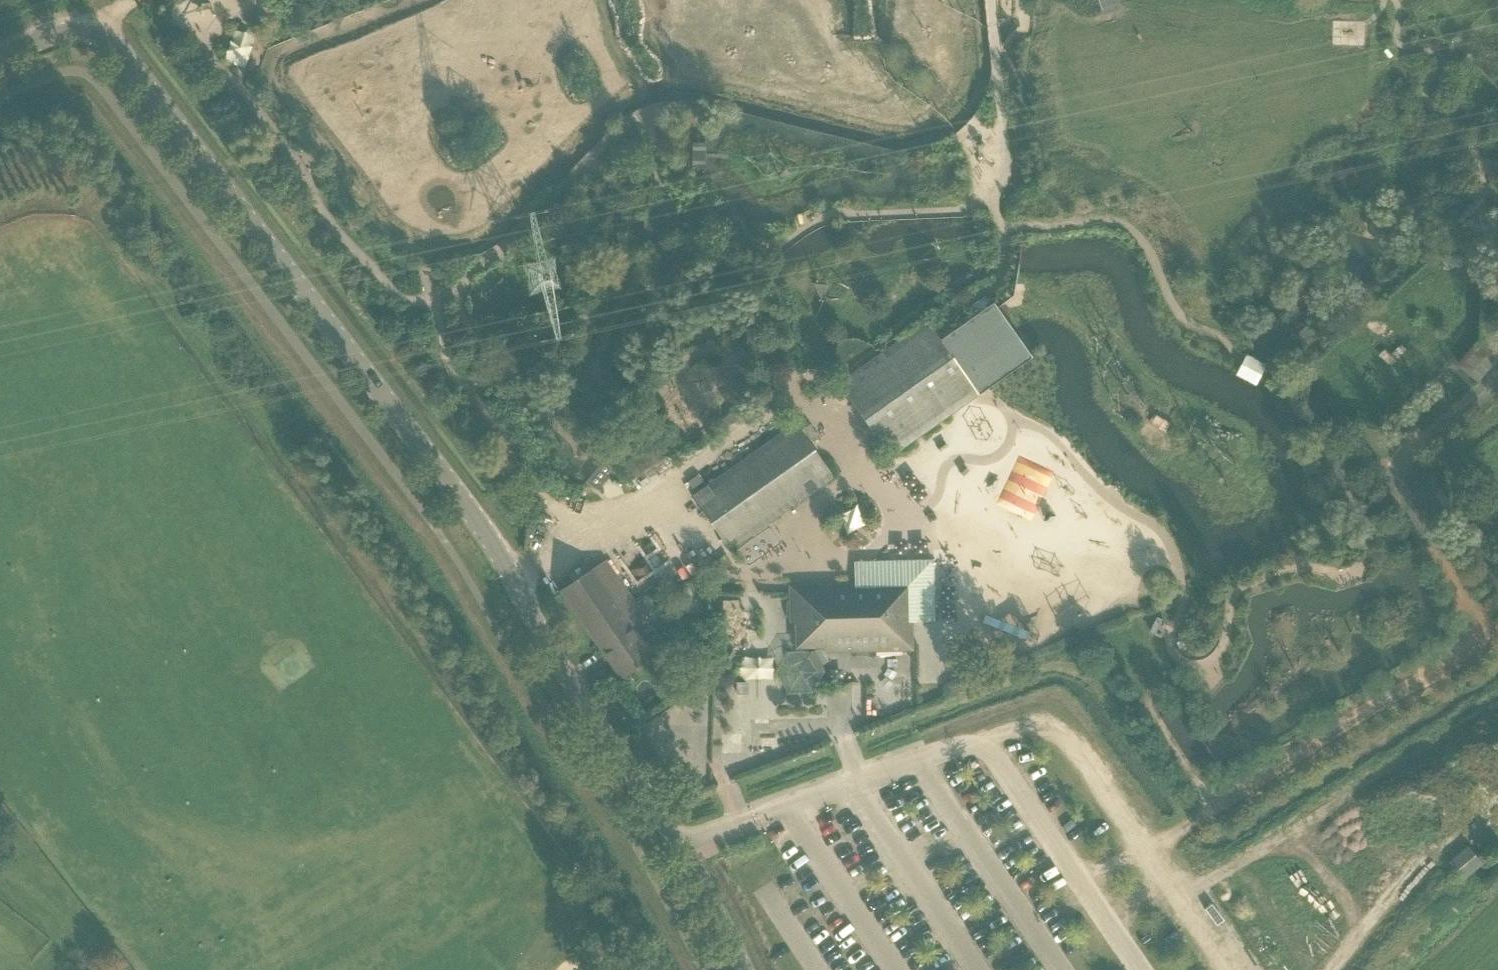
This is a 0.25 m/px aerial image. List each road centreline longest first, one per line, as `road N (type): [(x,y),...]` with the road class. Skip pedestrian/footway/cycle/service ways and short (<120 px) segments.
road 1 (unclassified): [(740,969),(673,840),(569,687),(481,530),(400,421)]
road 2 (unclassified): [(0,60),(76,33),(121,58),(400,421)]
road 3 (track): [(550,509),(447,370),(432,299)]

